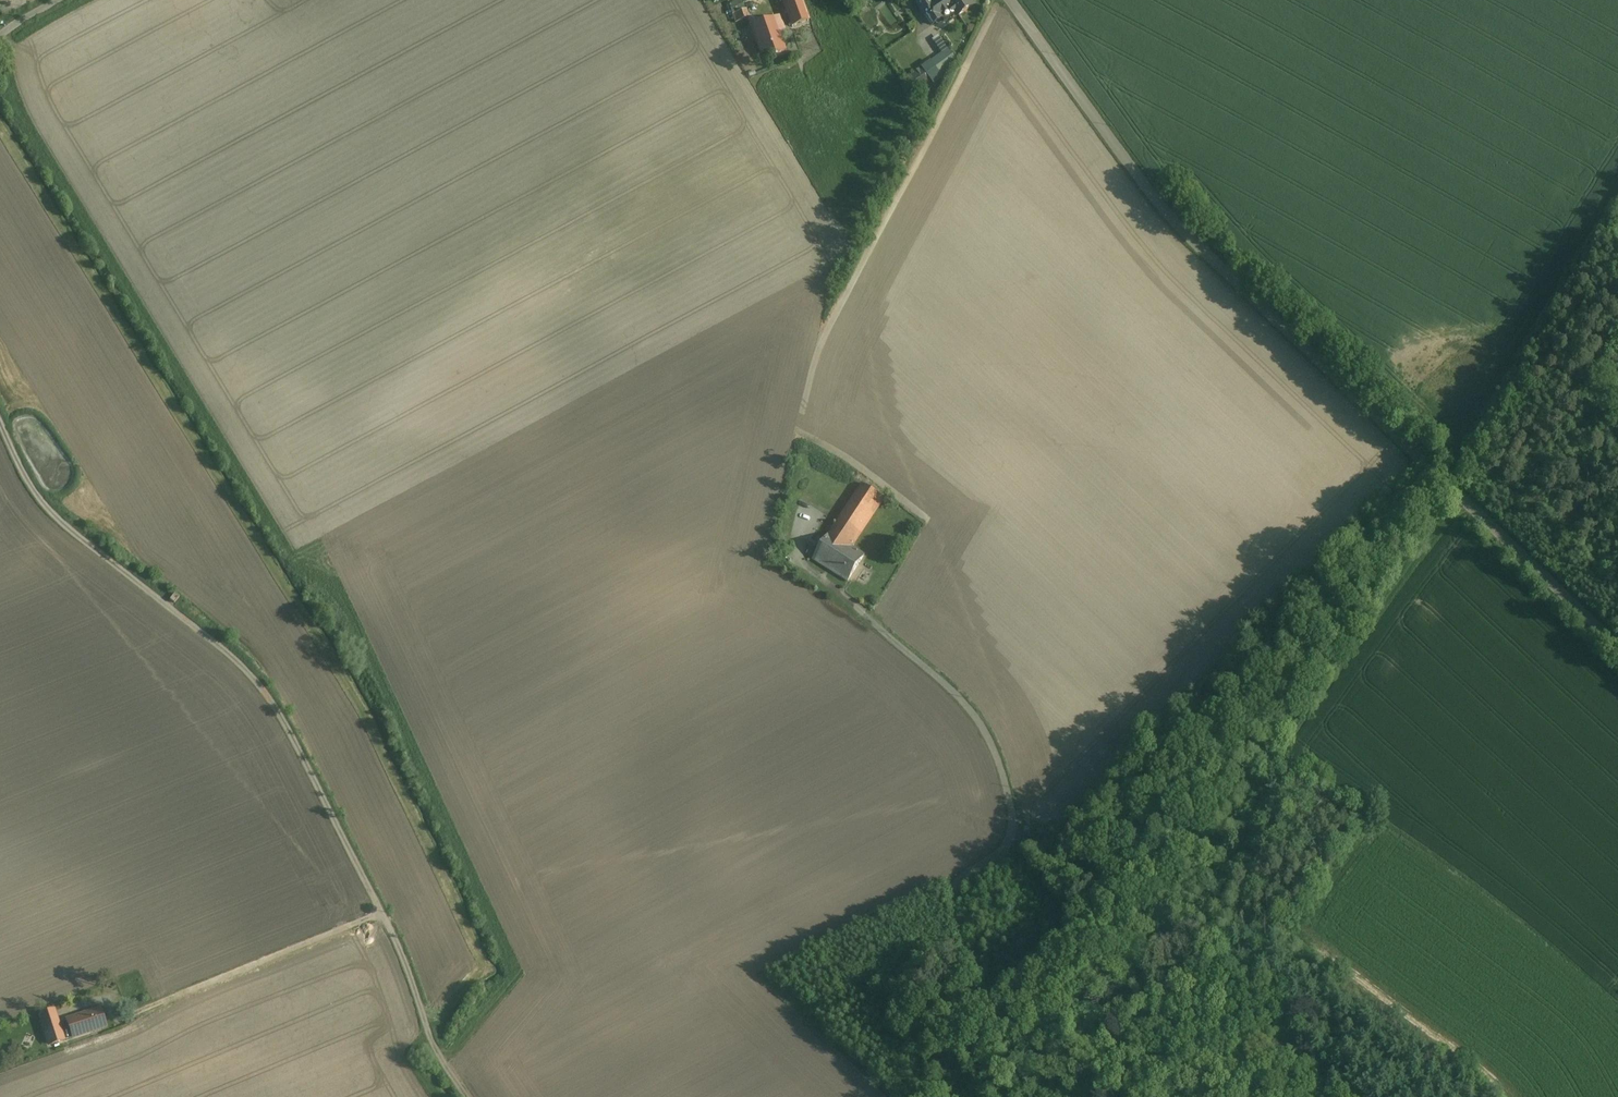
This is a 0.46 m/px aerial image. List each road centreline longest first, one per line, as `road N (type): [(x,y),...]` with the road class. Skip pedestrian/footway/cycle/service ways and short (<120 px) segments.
road 1 (unclassified): [(1617,646),(1223,270),(1149,191),(1009,0)]

